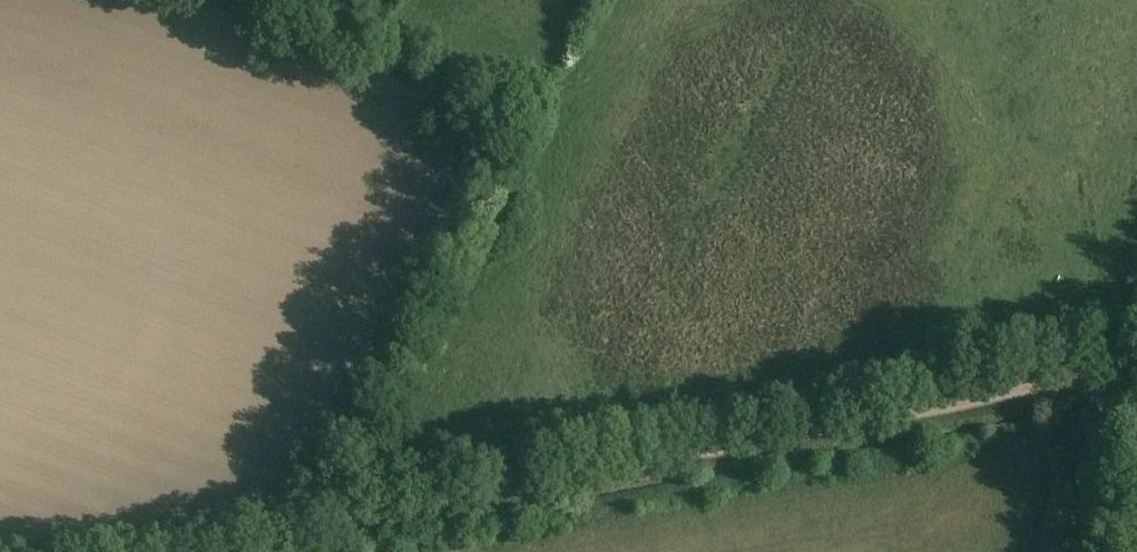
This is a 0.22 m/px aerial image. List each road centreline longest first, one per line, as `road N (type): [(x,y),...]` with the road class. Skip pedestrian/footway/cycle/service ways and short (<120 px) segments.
road 1 (track): [(312,516),(1099,377)]
road 2 (track): [(163,0),(430,109),(463,137),(463,186),(312,516)]
road 3 (track): [(108,551),(312,516)]
road 4 (track): [(1099,377),(1105,423),(1087,551)]

